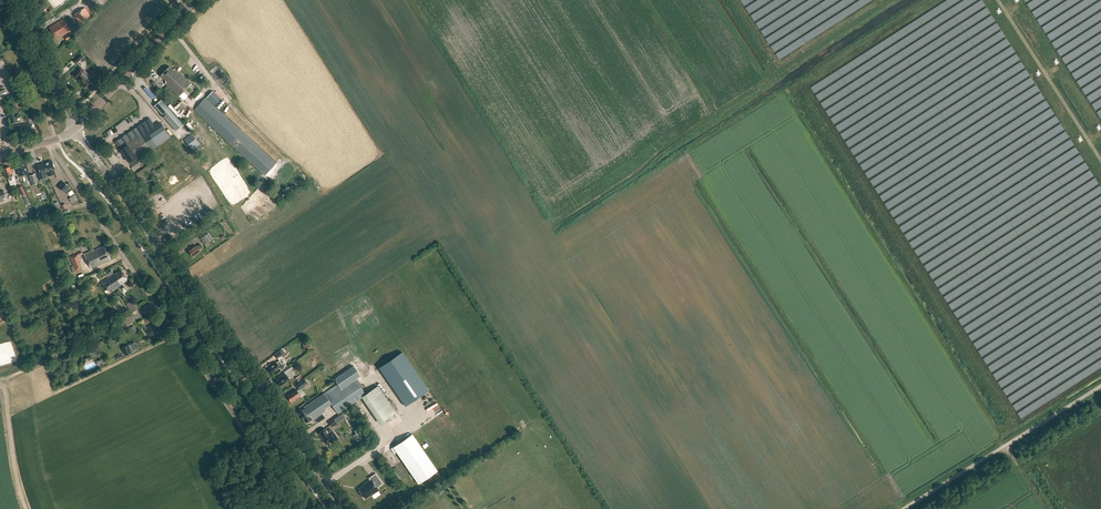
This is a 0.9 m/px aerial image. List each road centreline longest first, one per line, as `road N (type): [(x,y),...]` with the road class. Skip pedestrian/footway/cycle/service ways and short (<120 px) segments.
road 1 (tertiary): [(344,508),(74,129)]
road 2 (track): [(51,141),(297,508)]
road 3 (unclassified): [(903,508),(1100,386)]
road 4 (tertiary): [(74,129),(196,0)]
road 5 (track): [(0,380),(156,306)]
road 6 (tertiary): [(74,129),(23,0)]
road 7 (track): [(2,380),(25,508)]

